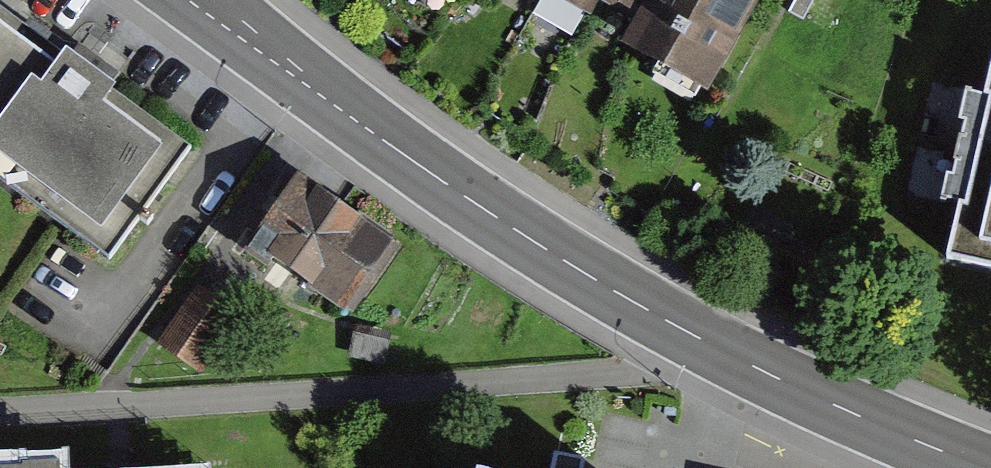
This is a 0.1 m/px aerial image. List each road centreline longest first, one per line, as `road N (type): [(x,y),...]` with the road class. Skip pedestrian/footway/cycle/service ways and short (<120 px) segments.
road 1 (residential): [(0,410),(634,372),(704,340)]
road 2 (tertiary): [(704,340),(555,257),(426,170),(202,0)]
road 3 (tertiary): [(990,467),(704,340)]

